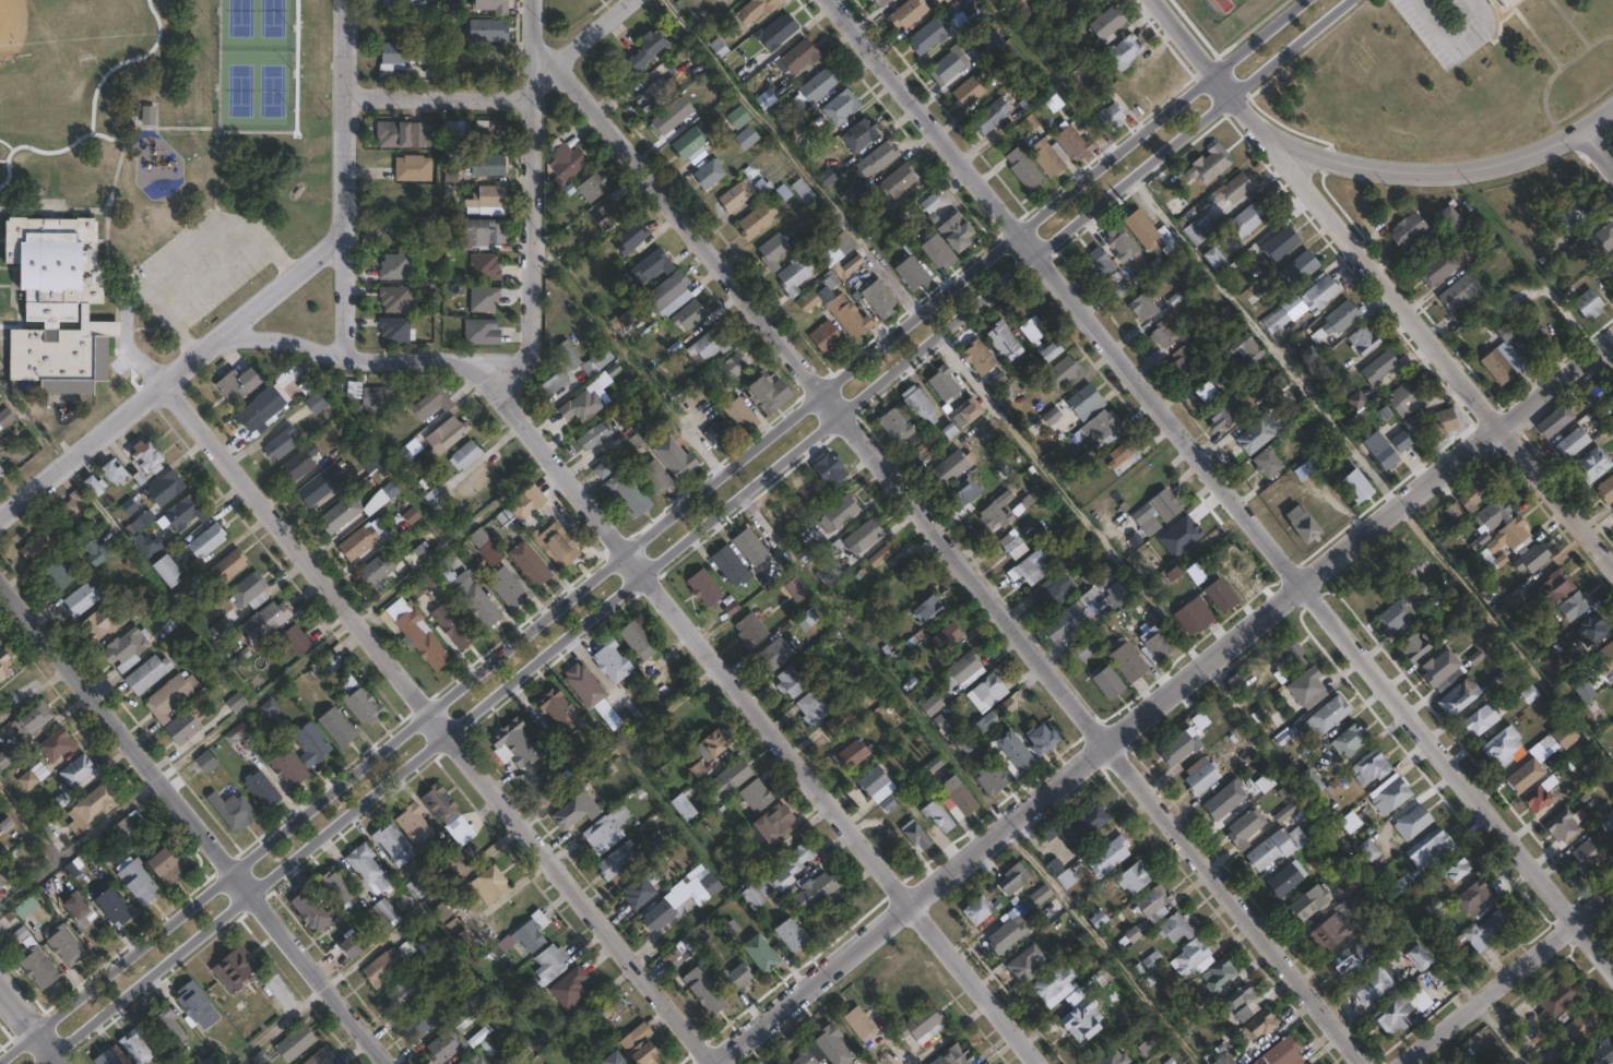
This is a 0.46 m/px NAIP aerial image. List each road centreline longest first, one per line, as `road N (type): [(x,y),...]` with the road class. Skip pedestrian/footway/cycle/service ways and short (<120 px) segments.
road 1 (residential): [(1372,1063),(555,71)]
road 2 (residential): [(1612,966),(830,0)]
road 3 (residential): [(449,736),(1351,0)]
road 4 (residential): [(1612,334),(707,1063)]
road 5 (residential): [(1039,1063),(523,430),(515,401),(529,366)]
road 6 (residential): [(1612,567),(1151,0)]
road 7 (residential): [(916,314),(428,710)]
road 8 (residential): [(387,1063),(0,587)]
road 9 (residential): [(428,710),(34,1030)]
road 10 (residential): [(54,1053),(449,736)]
road 11 (residential): [(1305,0),(916,314)]
road 12 (residential): [(343,230),(0,514)]
road 13 (residential): [(714,1063),(449,736)]
road 14 (residential): [(428,710),(163,386)]
road 15 (residential): [(529,366),(535,0)]
road 16 (residential): [(1612,110),(1550,147),(1471,165),(1371,165),(1266,140)]
road 17 (residential): [(340,356),(344,0)]
road 18 (residential): [(224,335),(364,360),(529,366)]
road 19 (residential): [(1612,890),(1398,1063)]
road 20 (residential): [(535,99),(344,96)]

